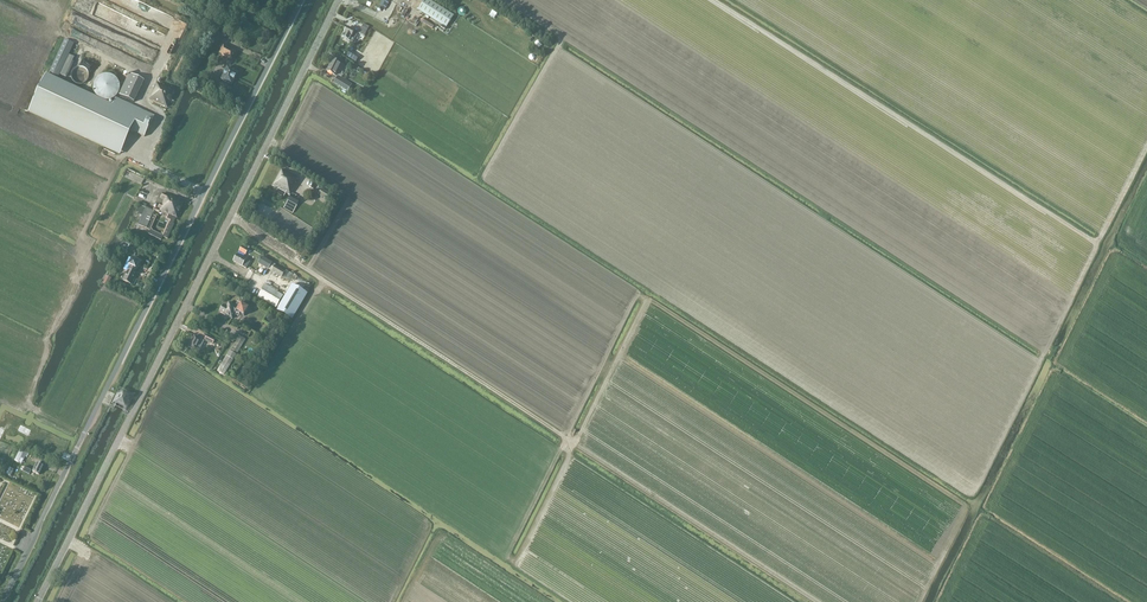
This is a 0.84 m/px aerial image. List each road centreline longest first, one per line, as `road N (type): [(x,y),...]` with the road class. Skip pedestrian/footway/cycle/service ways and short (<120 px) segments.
road 1 (tertiary): [(37,601),(339,0)]
road 2 (track): [(1060,361),(506,0)]
road 3 (unclassified): [(84,432),(302,0)]
road 4 (track): [(565,440),(230,217)]
road 5 (residential): [(1,601),(84,432)]

